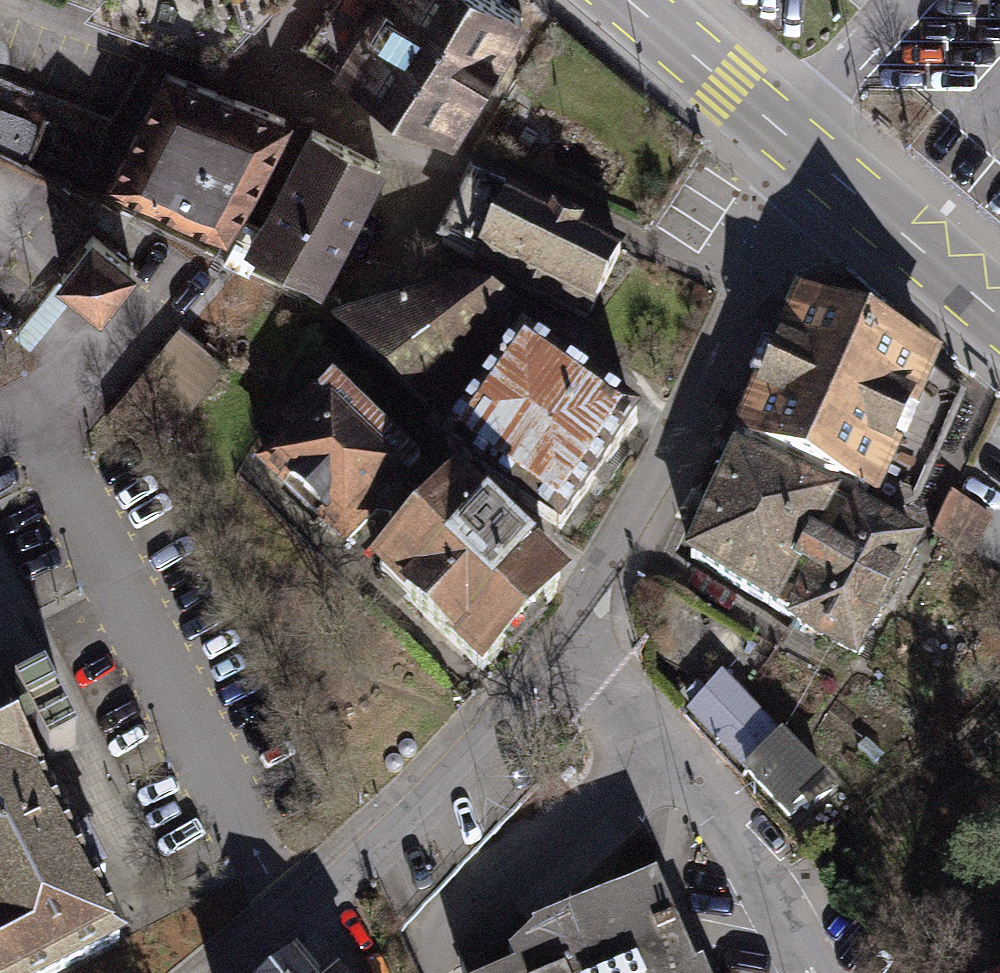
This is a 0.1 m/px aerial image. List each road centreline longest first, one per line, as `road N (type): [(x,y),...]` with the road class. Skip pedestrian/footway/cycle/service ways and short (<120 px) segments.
road 1 (residential): [(747,293),(526,185),(420,143),(0,0)]
road 2 (unclassified): [(588,639),(238,972)]
road 3 (residential): [(815,972),(749,840),(588,639)]
road 4 (unclassified): [(588,639),(598,576),(747,293)]
road 5 (primary): [(628,0),(842,183)]
road 6 (primary): [(842,183),(999,316)]
road 7 (unclassified): [(747,293),(780,242),(842,183)]

